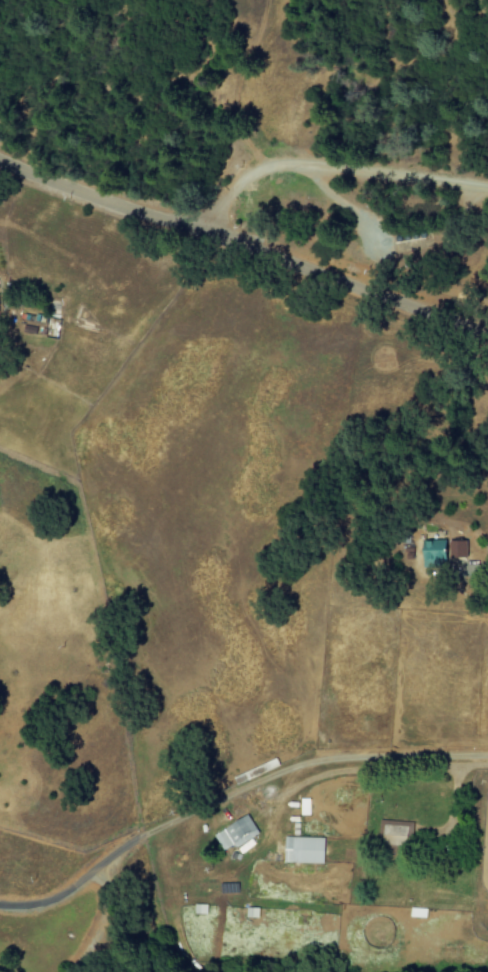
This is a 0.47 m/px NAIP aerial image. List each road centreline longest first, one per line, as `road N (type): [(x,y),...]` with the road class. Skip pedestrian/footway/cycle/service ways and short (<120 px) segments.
road 1 (residential): [(487,336),(0,160)]
road 2 (residential): [(204,232),(231,188),(260,170),(300,165),(487,190)]

